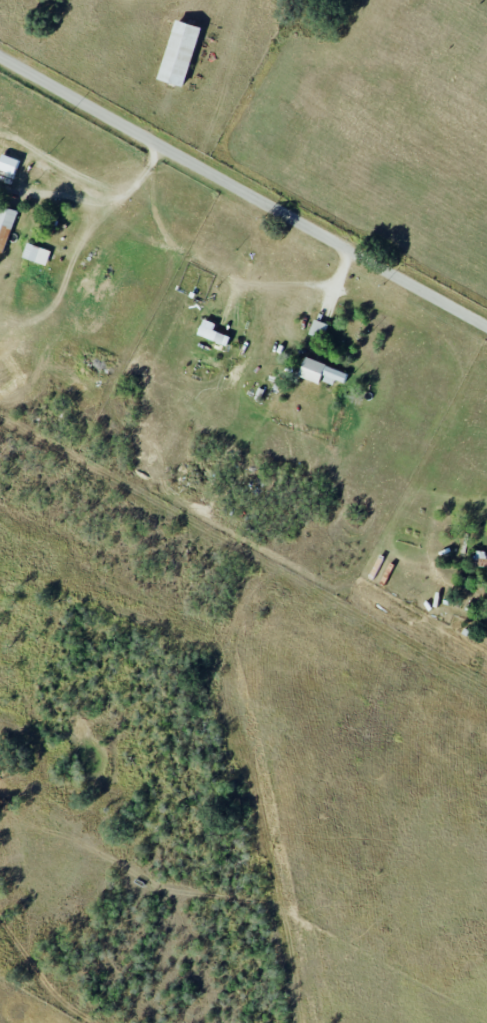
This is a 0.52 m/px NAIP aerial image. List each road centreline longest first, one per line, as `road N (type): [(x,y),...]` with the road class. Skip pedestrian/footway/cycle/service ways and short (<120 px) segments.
road 1 (residential): [(486,328),(0,62)]

